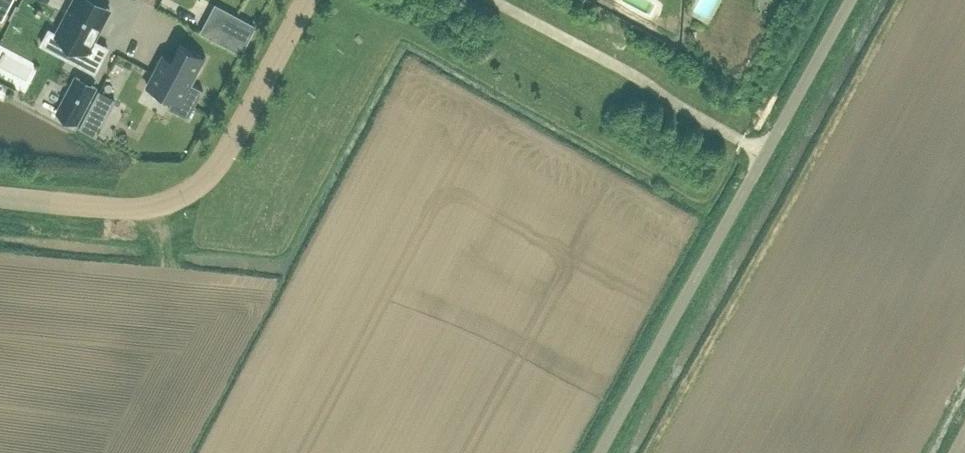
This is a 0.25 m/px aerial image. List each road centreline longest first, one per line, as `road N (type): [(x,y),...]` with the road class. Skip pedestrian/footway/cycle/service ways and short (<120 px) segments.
road 1 (unclassified): [(600,452),(850,0)]
road 2 (residential): [(0,196),(138,209),(182,196),(217,166),(305,0)]

